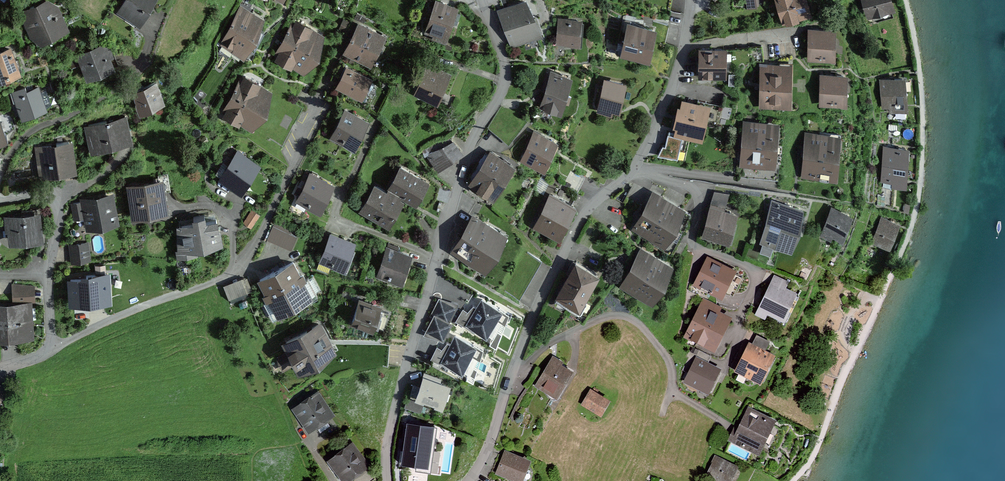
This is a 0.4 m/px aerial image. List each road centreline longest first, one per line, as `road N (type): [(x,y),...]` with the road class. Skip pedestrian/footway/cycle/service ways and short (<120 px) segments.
road 1 (residential): [(386,480),(399,391),(465,165),(505,81),(483,0)]
road 2 (residential): [(41,352),(241,265),(323,105)]
road 3 (residential): [(725,423),(670,391),(665,355),(623,317),(600,319),(548,344),(509,379)]
road 4 (residential): [(633,167),(696,192),(690,241),(760,270),(722,356)]
road 5 (residential): [(509,379),(572,232),(633,167)]
road 6 (residential): [(41,352),(50,340),(47,276),(56,208),(38,191),(0,198)]
road 7 (residential): [(633,167),(678,64),(689,0)]

